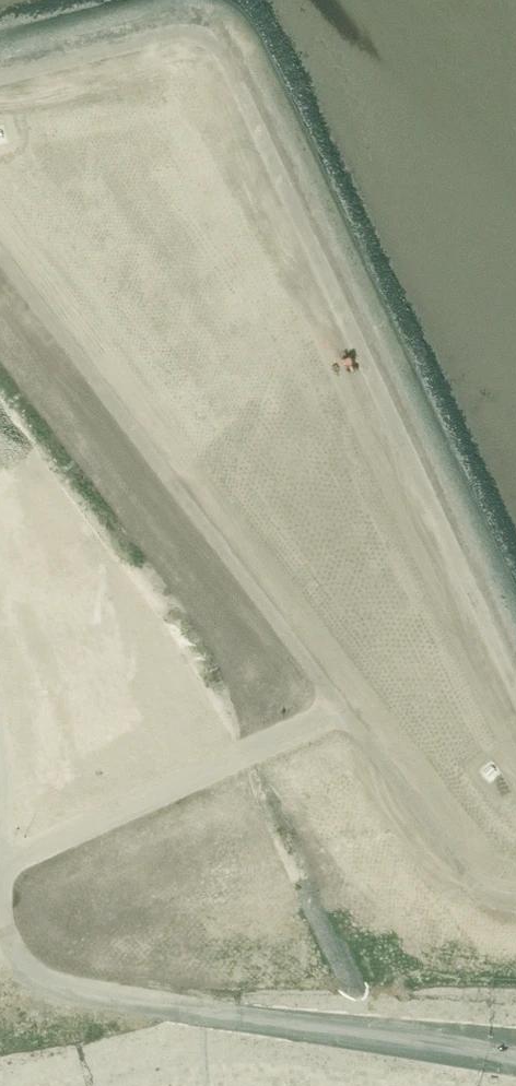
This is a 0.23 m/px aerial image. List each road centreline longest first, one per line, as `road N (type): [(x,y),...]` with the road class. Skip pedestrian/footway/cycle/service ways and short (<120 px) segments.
road 1 (unclassified): [(515,1064),(240,1021)]

